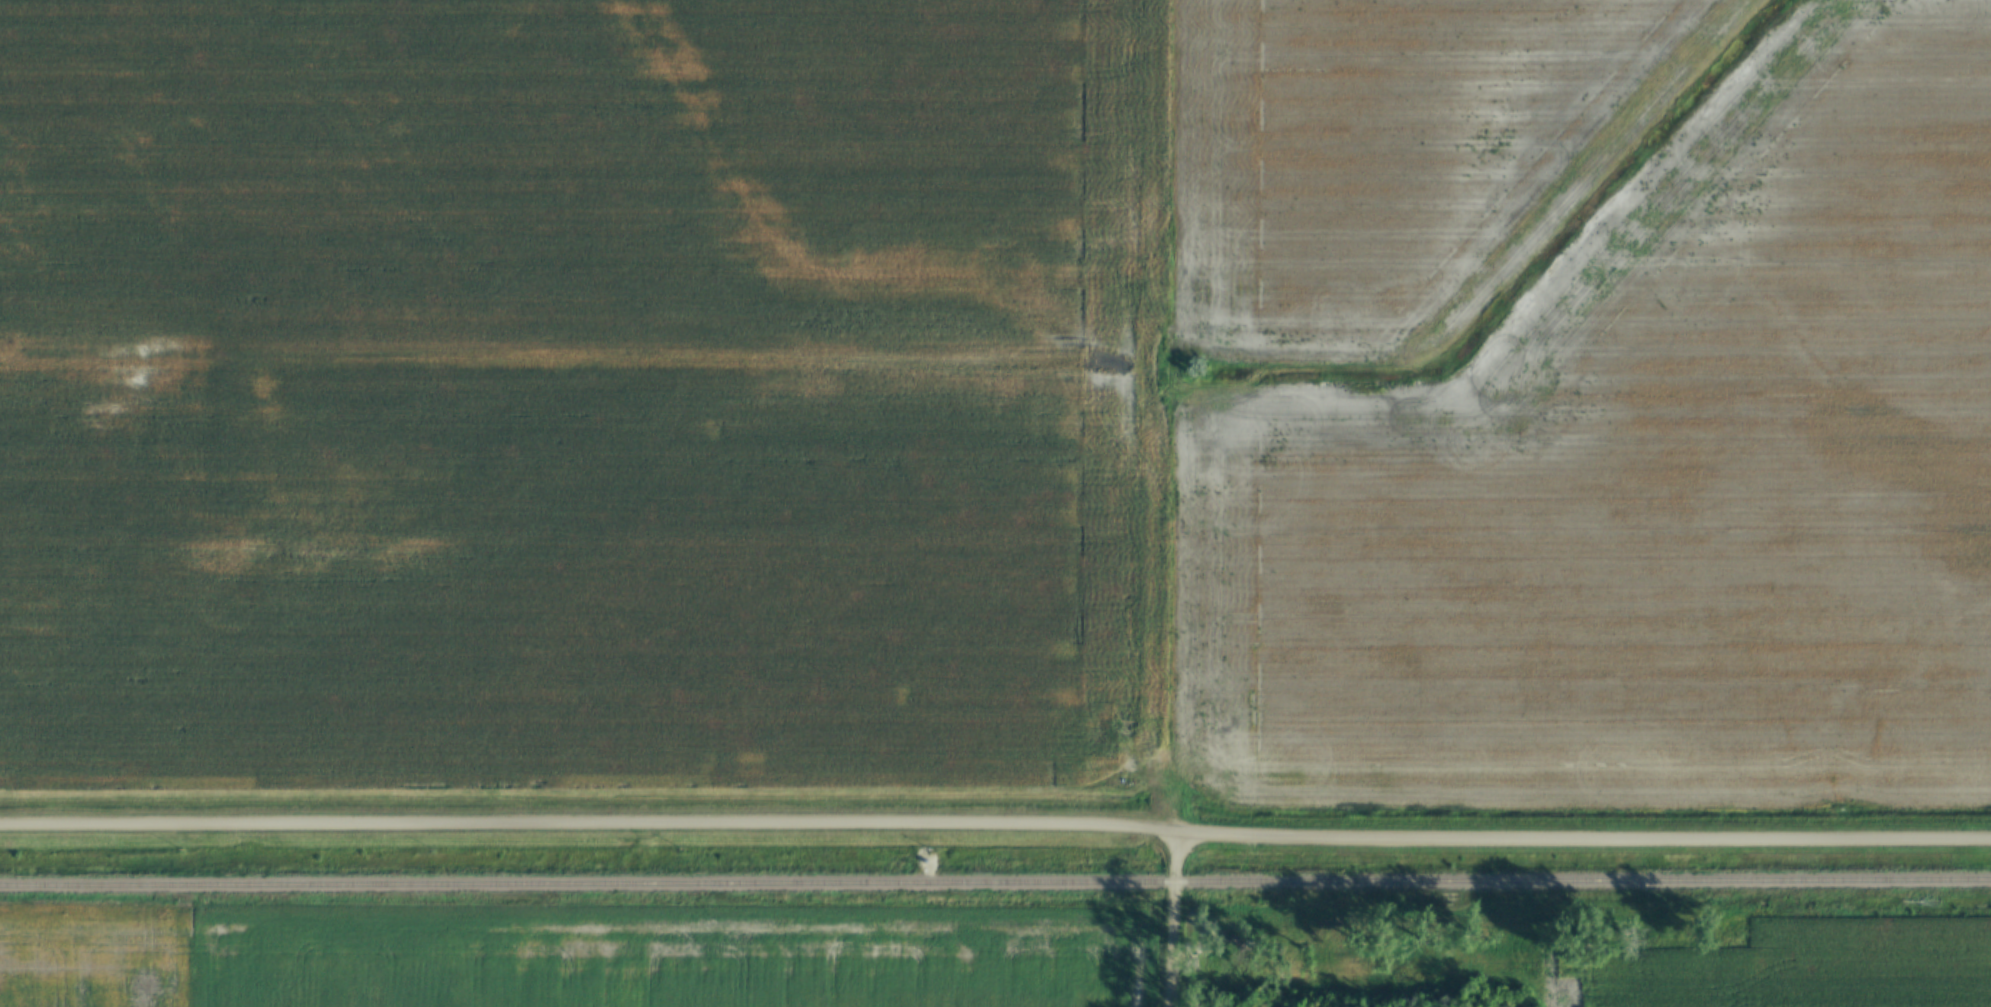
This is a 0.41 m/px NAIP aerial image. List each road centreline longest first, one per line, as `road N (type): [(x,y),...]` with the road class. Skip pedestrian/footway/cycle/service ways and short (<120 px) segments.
road 1 (residential): [(0,823),(1039,822),(1333,839),(1990,838)]
road 2 (residential): [(1170,1006),(1178,830)]

